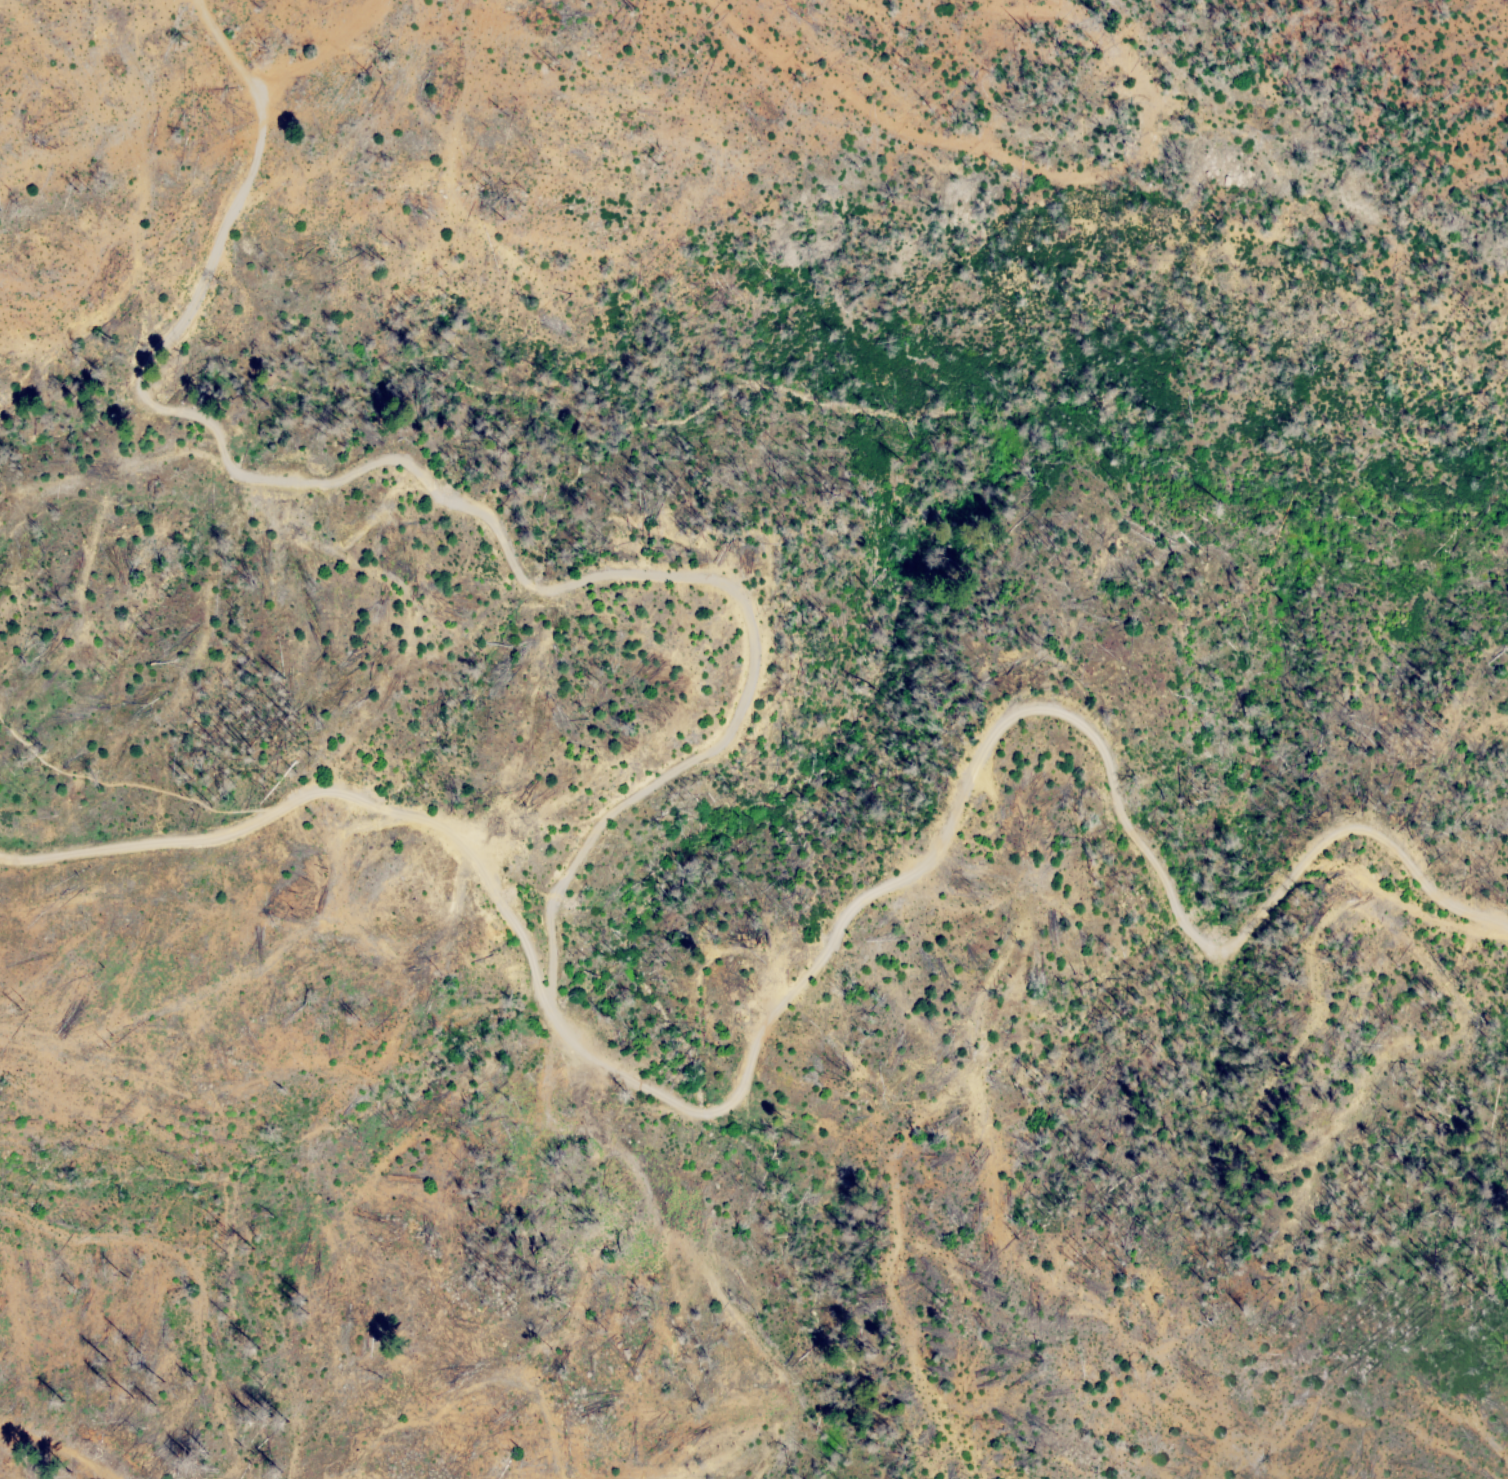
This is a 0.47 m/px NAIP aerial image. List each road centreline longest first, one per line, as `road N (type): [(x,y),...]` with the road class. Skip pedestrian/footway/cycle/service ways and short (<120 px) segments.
road 1 (track): [(1507,939),(1402,859),(1371,847),(1318,859),(1270,907),(1223,928),(1203,927),(1147,856),(1092,749),(1068,726),(1046,721),(996,749),(925,861),(863,925),(853,956),(800,990),(730,1088),(699,1105),(641,1087),(580,1041),(558,1013),(509,912),(564,875),(717,735),(736,709),(746,671),(742,626),(715,598),(682,587),(540,570),(454,510),(400,484),(264,471),(191,408),(173,380),(169,353),(230,202),(250,112),(245,83),(197,0)]
road 2 (track): [(509,912),(460,846),(328,791),(219,839),(103,855),(0,855)]

